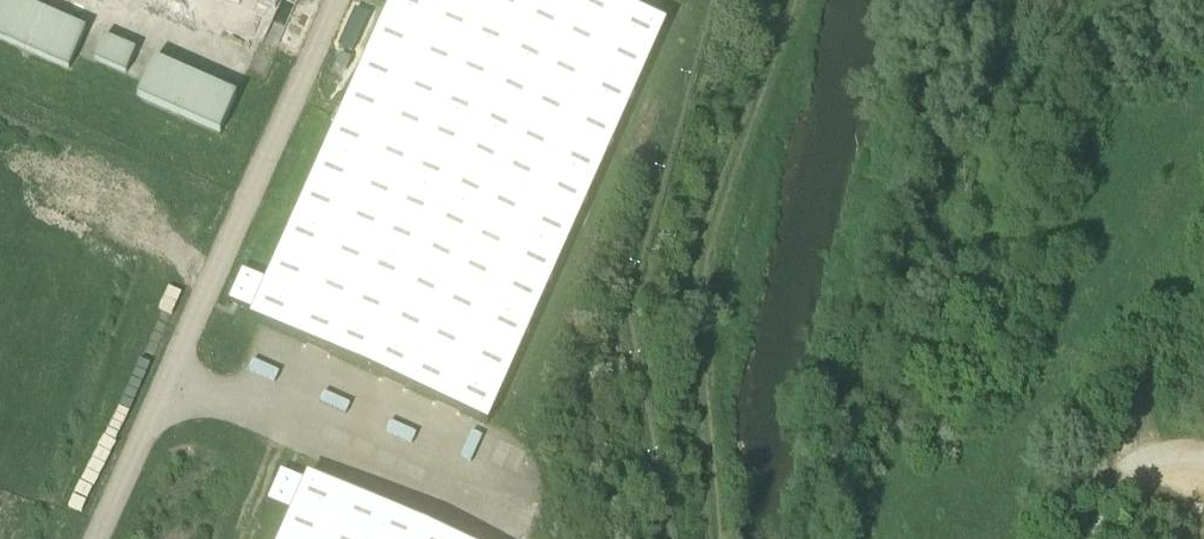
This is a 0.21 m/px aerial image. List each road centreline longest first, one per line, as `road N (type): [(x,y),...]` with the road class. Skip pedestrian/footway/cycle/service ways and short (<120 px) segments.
road 1 (track): [(1130,480),(1166,356),(1203,301)]

